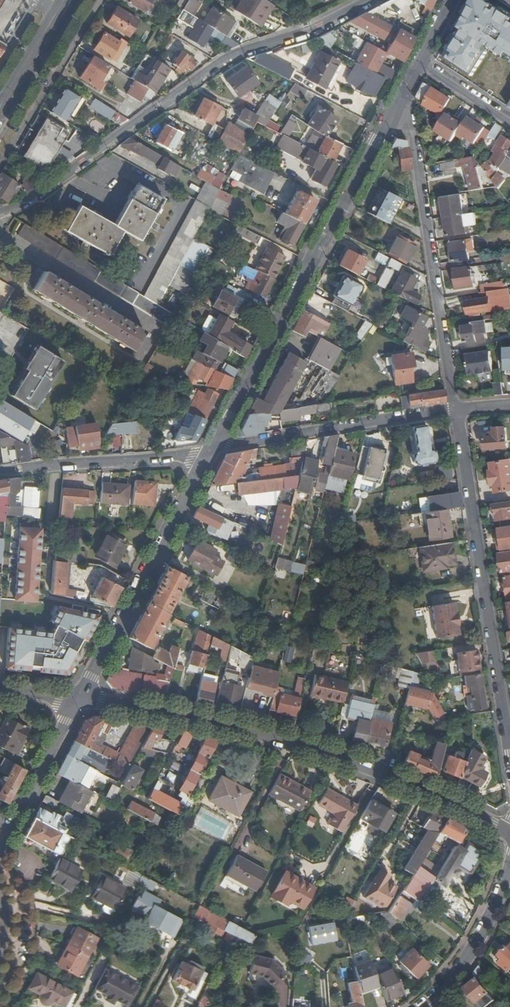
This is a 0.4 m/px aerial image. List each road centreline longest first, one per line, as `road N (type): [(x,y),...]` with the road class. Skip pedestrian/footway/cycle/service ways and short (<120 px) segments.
road 1 (tertiary): [(509,832),(326,751),(141,707),(78,700)]
road 2 (residential): [(376,0),(312,34),(224,63),(0,214)]
road 3 (residential): [(396,104),(213,448)]
road 4 (residential): [(459,409),(509,756)]
road 5 (residential): [(396,104),(413,133),(459,409)]
road 6 (residential): [(213,448),(78,700)]
road 7 (residential): [(213,448),(459,409)]
road 8 (residential): [(0,473),(213,448)]
road 9 (residential): [(0,234),(152,327),(142,358)]
road 10 (residential): [(509,860),(483,931),(452,982),(425,1006)]
road 11 (residential): [(78,700),(0,851)]
road 12 (secondary): [(0,108),(65,0)]

